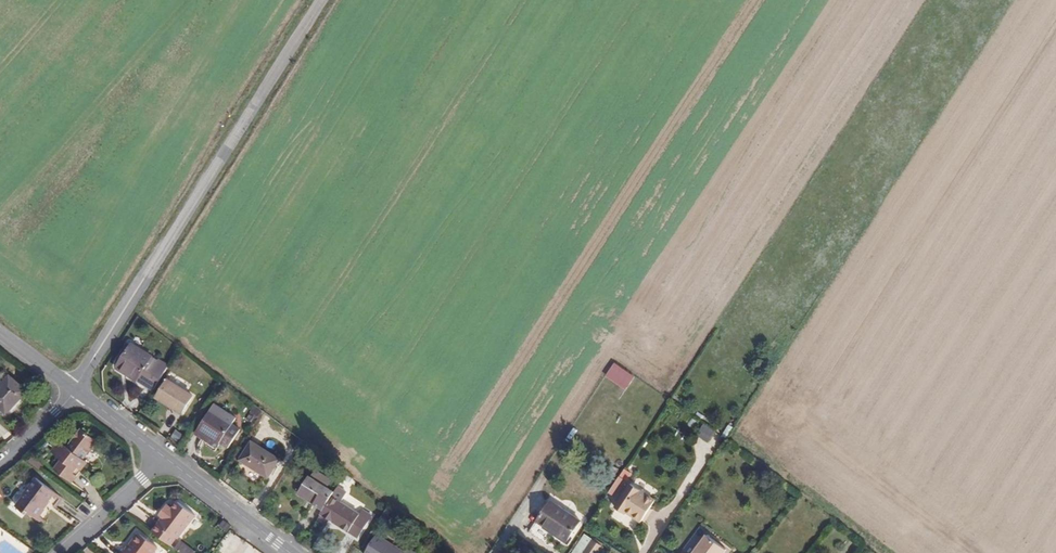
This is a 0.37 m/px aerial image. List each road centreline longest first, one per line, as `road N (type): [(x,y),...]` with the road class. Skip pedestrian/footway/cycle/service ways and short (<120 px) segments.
road 1 (unclassified): [(76,390),(319,0)]
road 2 (tertiary): [(166,458),(290,552)]
road 3 (residential): [(61,552),(166,458)]

